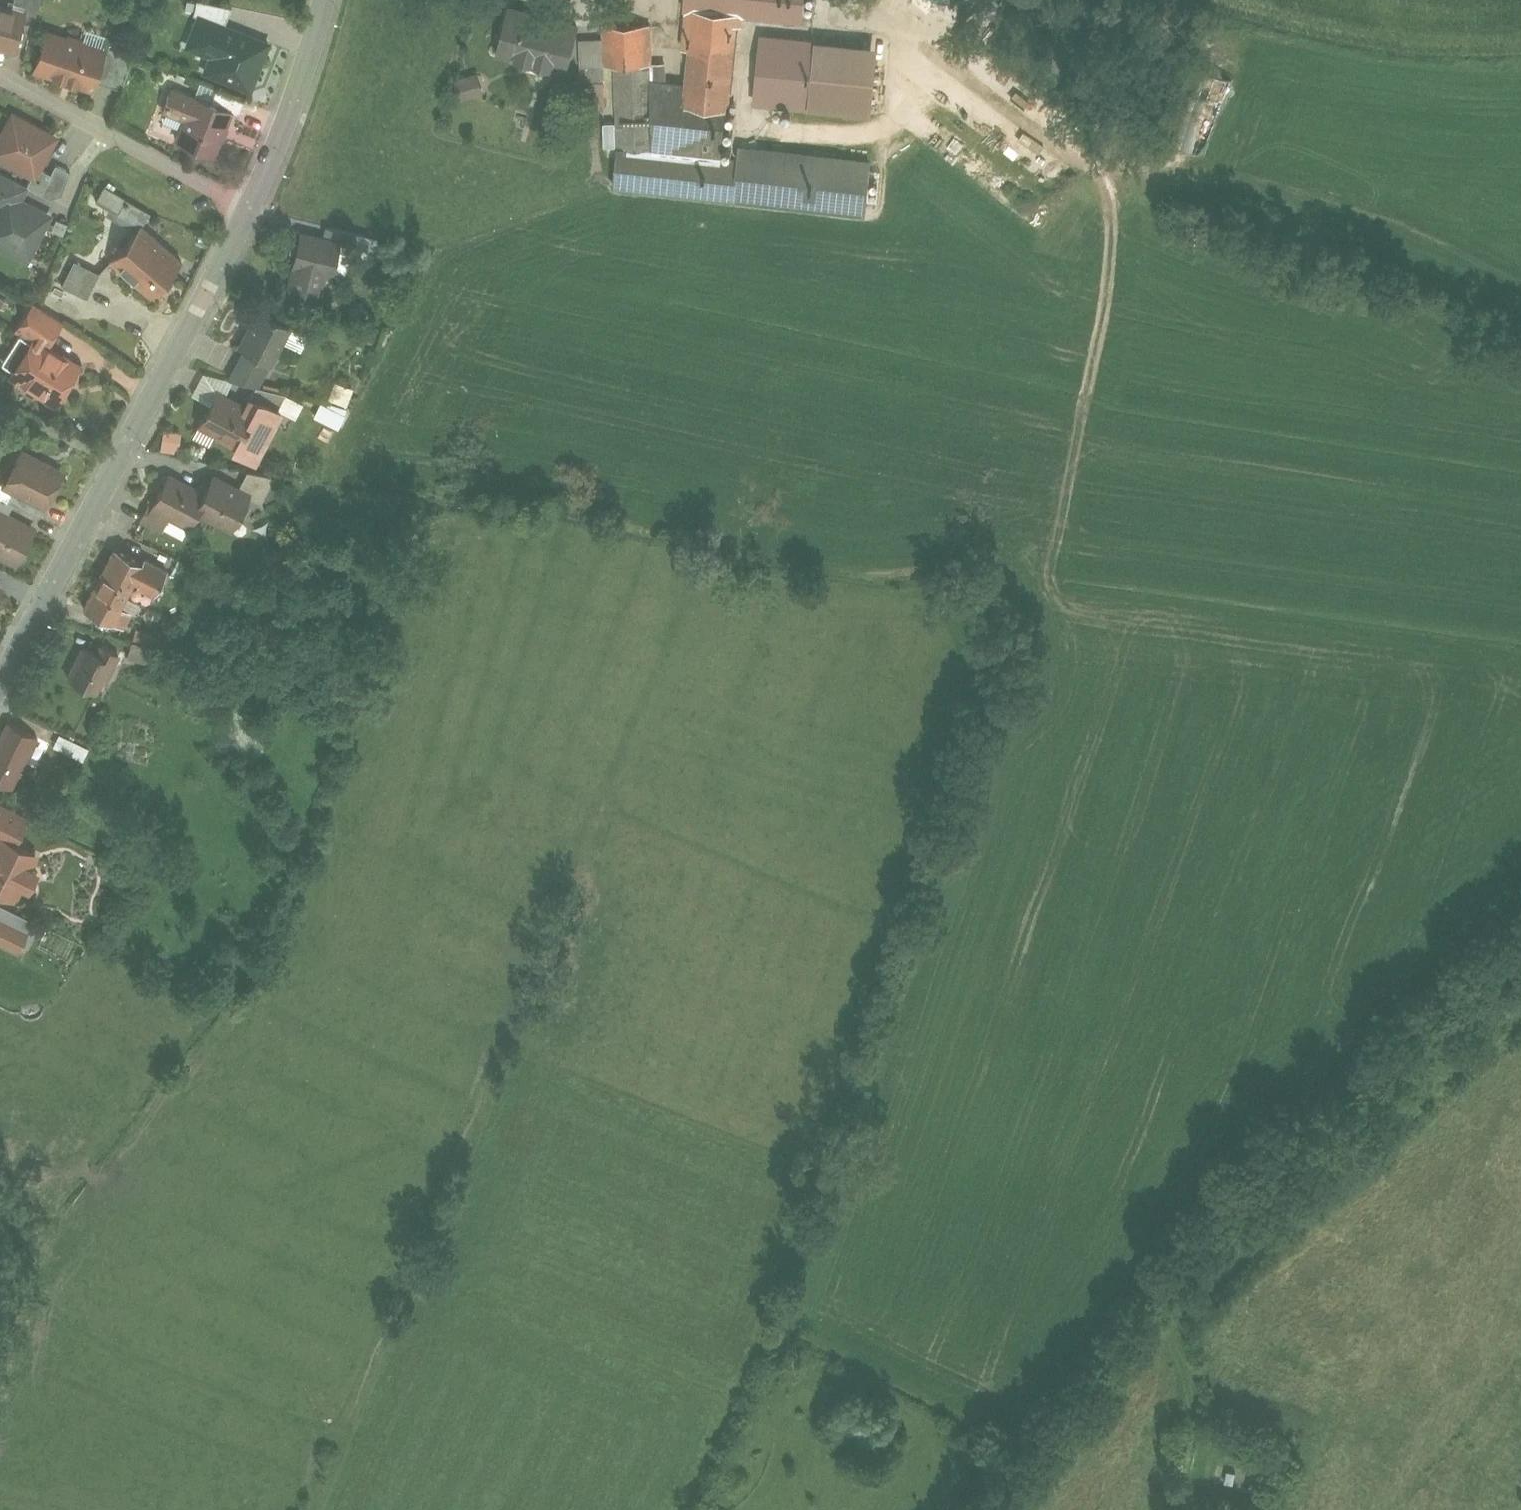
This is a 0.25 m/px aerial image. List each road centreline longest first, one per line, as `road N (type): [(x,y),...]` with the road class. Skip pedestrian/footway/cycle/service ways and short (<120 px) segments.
road 1 (unclassified): [(0,679),(248,213)]
road 2 (residential): [(248,213),(2,73)]
road 3 (unclassified): [(248,213),(321,0)]

